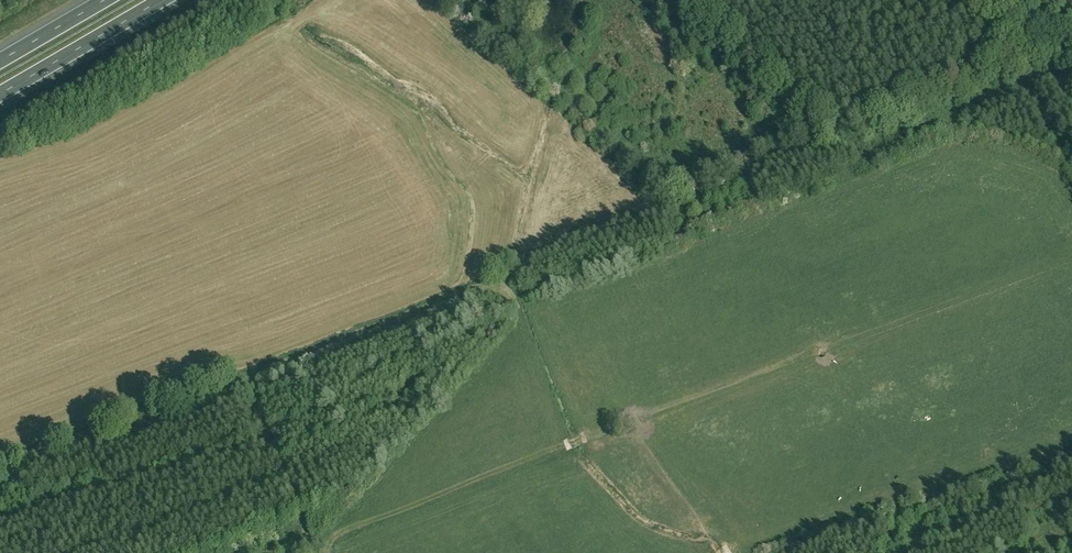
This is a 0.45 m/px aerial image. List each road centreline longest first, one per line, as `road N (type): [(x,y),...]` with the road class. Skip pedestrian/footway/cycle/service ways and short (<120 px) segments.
road 1 (motorway): [(0,94),(162,0)]

